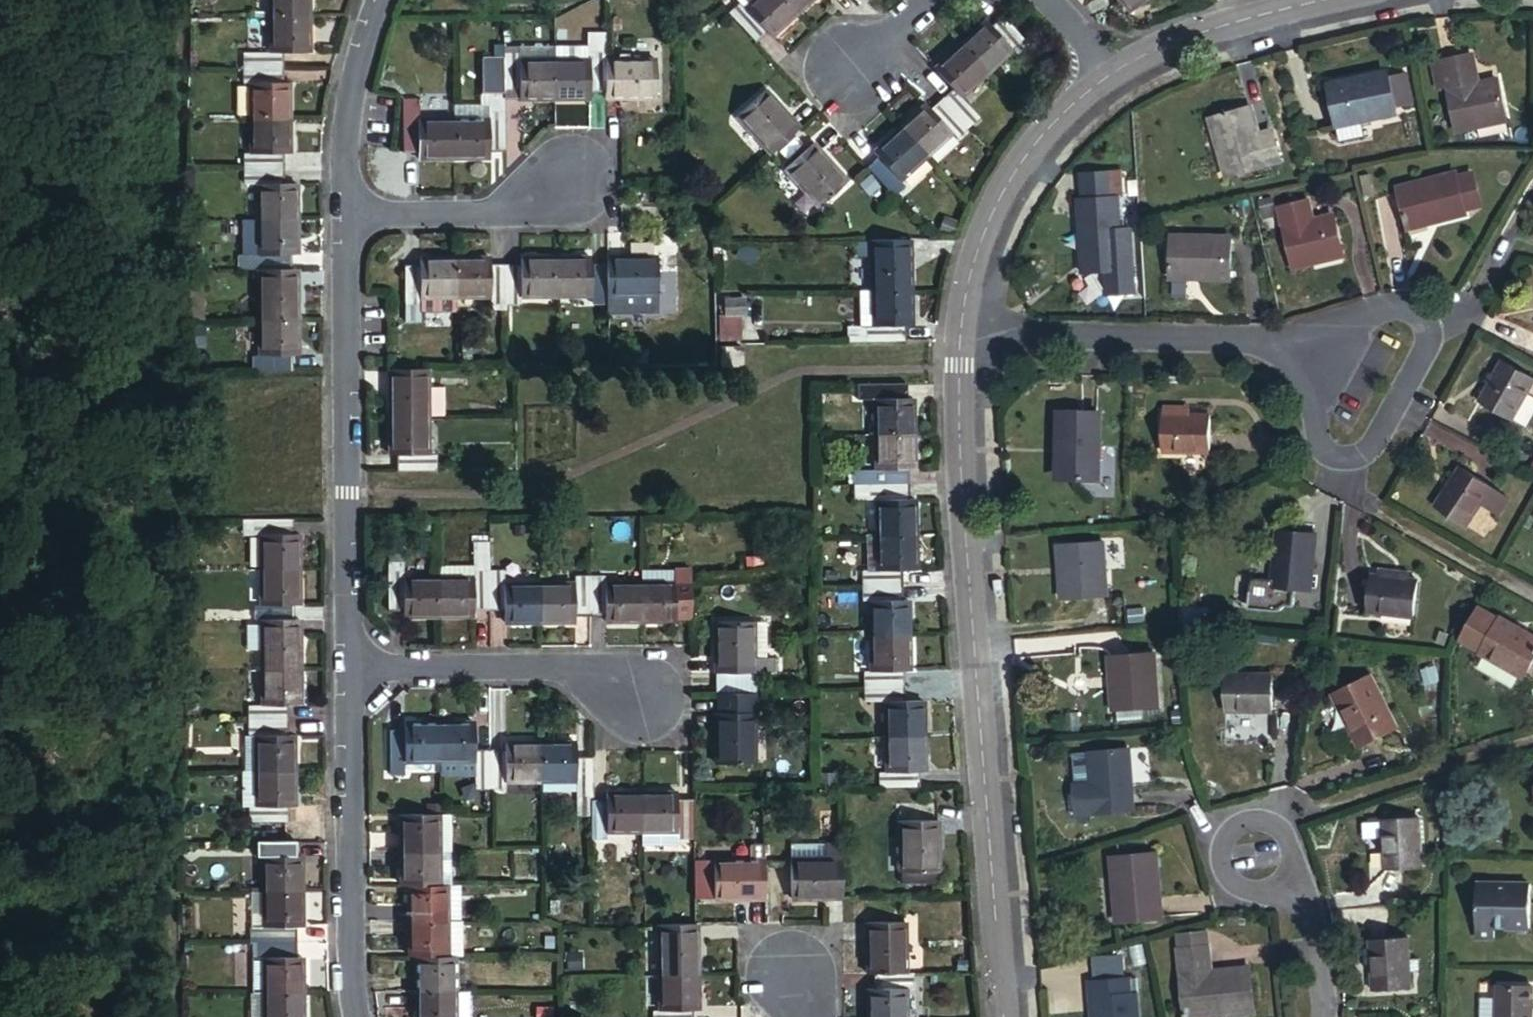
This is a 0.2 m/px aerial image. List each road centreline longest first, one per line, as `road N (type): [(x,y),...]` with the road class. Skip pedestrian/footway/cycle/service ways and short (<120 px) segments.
road 1 (residential): [(959,365),(1004,1016)]
road 2 (residential): [(343,212),(350,669)]
road 3 (residential): [(959,365),(1283,345),(1325,354)]
road 4 (residential): [(1325,354),(1361,316),(1387,311),(1412,323),(1417,359),(1367,451),(1341,461),(1317,452),(1307,426),(1317,397)]
road 5 (residential): [(350,669),(355,1016)]
road 6 (residential): [(1105,78),(1041,136),(992,214),(967,288),(959,365)]
road 7 (residential): [(350,669),(573,673),(630,709)]
road 8 (residential): [(1323,0),(1164,44),(1105,78)]
road 9 (residential): [(343,212),(503,214),(553,186)]
road 10 (residential): [(371,0),(342,171),(343,212)]
road 11 (residential): [(1291,878),(1296,842),(1269,817),(1231,825),(1218,862)]
road 12 (residential): [(1312,1016),(1312,954),(1291,878)]

